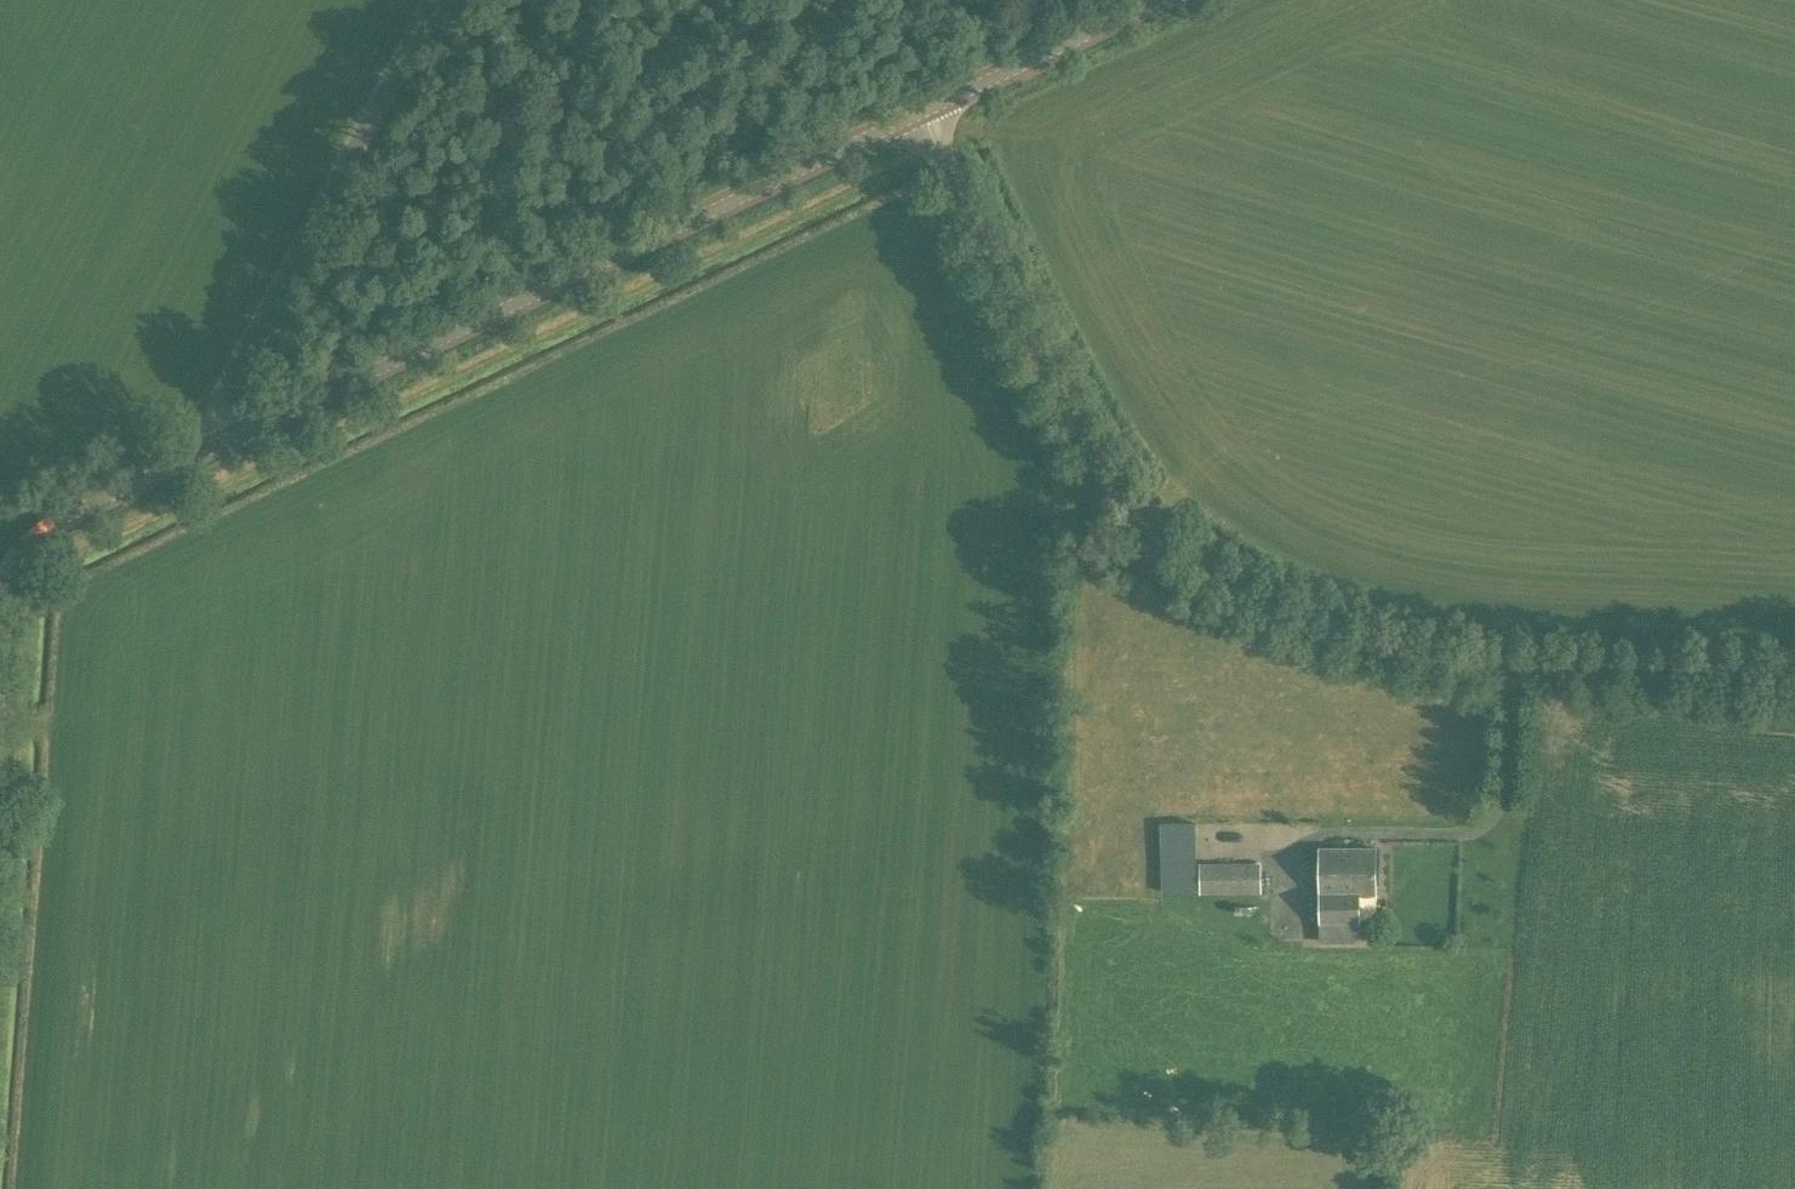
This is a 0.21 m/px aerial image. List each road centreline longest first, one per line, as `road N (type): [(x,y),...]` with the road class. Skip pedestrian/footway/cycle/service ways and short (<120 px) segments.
road 1 (unclassified): [(1794,677),(1433,655),(1297,617),(1220,572),(1151,516),(1104,453),(983,242),(924,112)]
road 2 (tertiary): [(218,442),(924,112)]
road 3 (unclassified): [(218,442),(227,382),(430,0)]
road 4 (tertiary): [(924,112),(1157,0)]
road 5 (tertiary): [(218,442),(0,546)]

